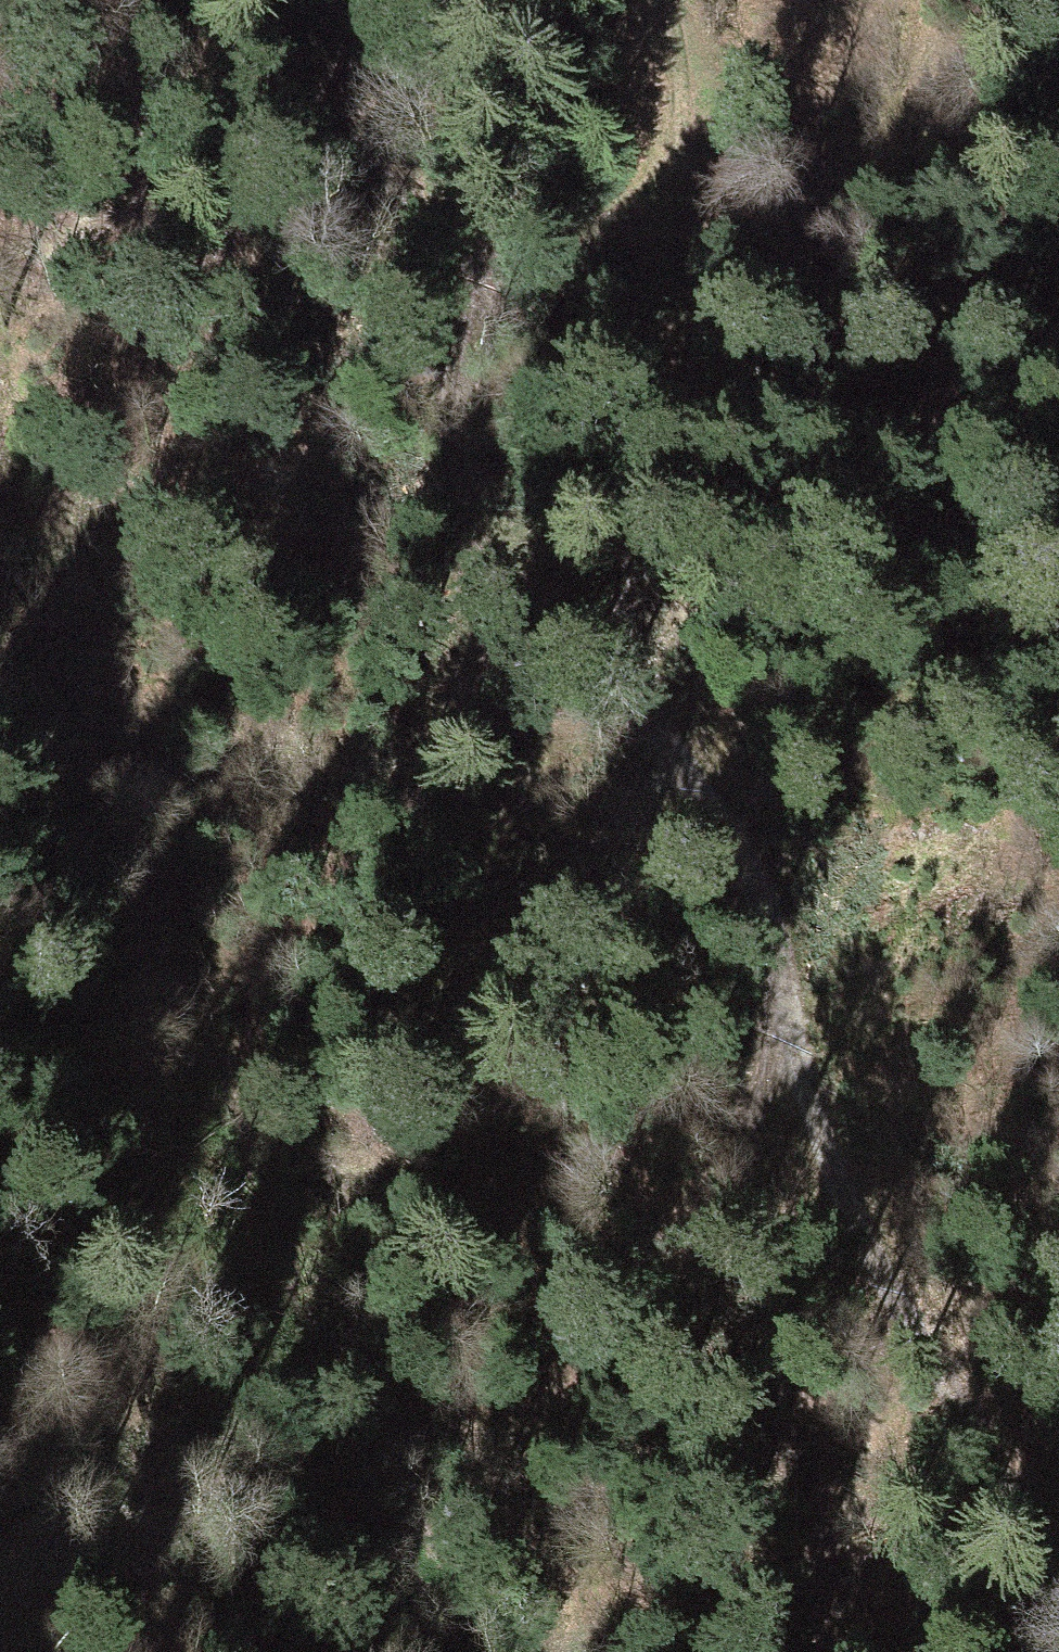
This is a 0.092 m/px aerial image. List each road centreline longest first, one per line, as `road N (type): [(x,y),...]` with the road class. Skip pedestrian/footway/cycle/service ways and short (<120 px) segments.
road 1 (track): [(1058,1553),(880,1290),(802,1079),(772,929),(748,864),(663,705),(585,444),(555,376),(472,260),(360,156),(252,0)]
road 2 (track): [(663,705),(478,572),(522,809),(520,856),(476,980),(475,1034),(523,1313),(523,1400),(568,1651)]
road 3 (track): [(478,572),(455,458),(453,388),(472,260),(596,225),(666,179),(685,127),(664,0)]
road 4 (track): [(270,1651),(104,1480),(34,1383),(0,1294)]

